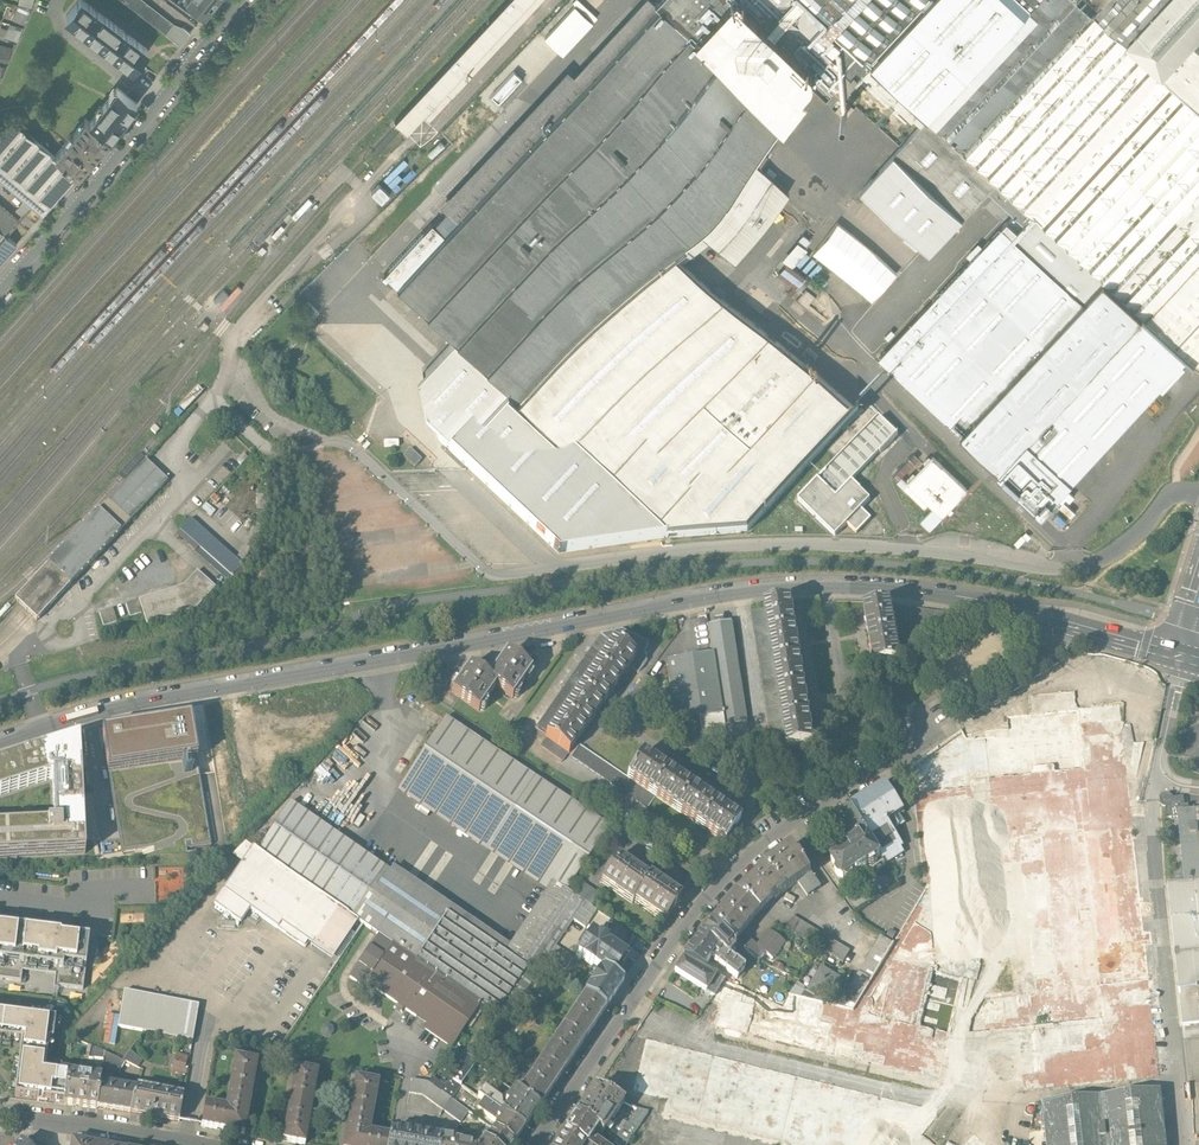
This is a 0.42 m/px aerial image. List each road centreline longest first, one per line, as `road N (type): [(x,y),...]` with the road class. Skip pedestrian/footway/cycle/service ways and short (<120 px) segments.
road 1 (unclassified): [(1184,653),(997,604),(826,584),(194,690),(0,743)]
road 2 (residential): [(539,1144),(731,874),(798,820),(932,737)]
road 3 (residential): [(0,293),(243,0)]
road 4 (residential): [(69,1124),(206,1144)]

